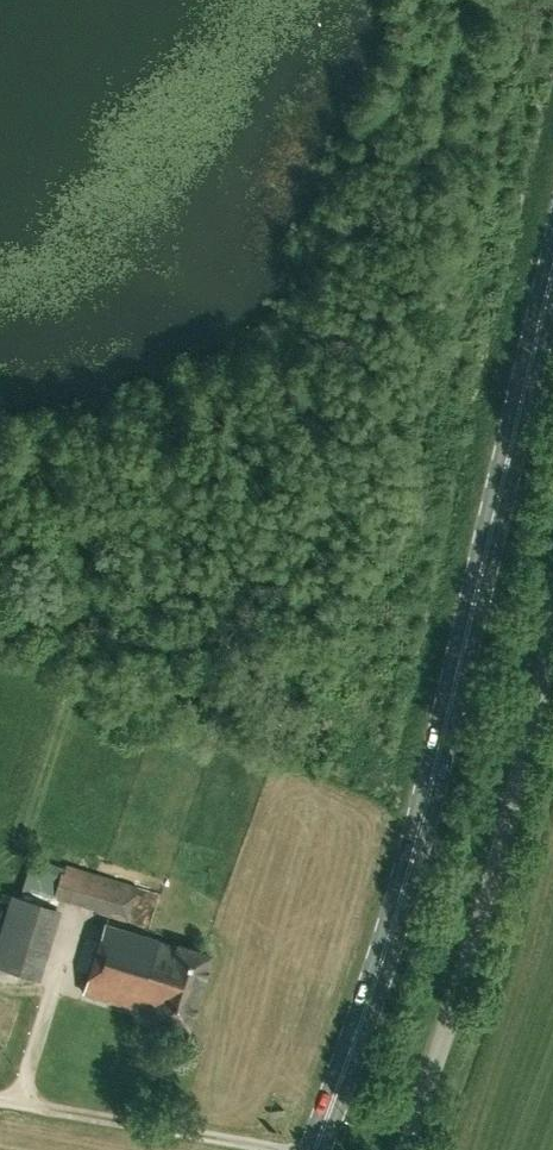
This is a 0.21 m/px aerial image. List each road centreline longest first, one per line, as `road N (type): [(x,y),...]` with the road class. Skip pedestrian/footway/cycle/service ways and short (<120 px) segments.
road 1 (primary): [(314,1149),(395,916),(552,263)]
road 2 (unclassified): [(407,1149),(477,929),(552,634)]
road 3 (residential): [(287,1149),(0,1100)]

